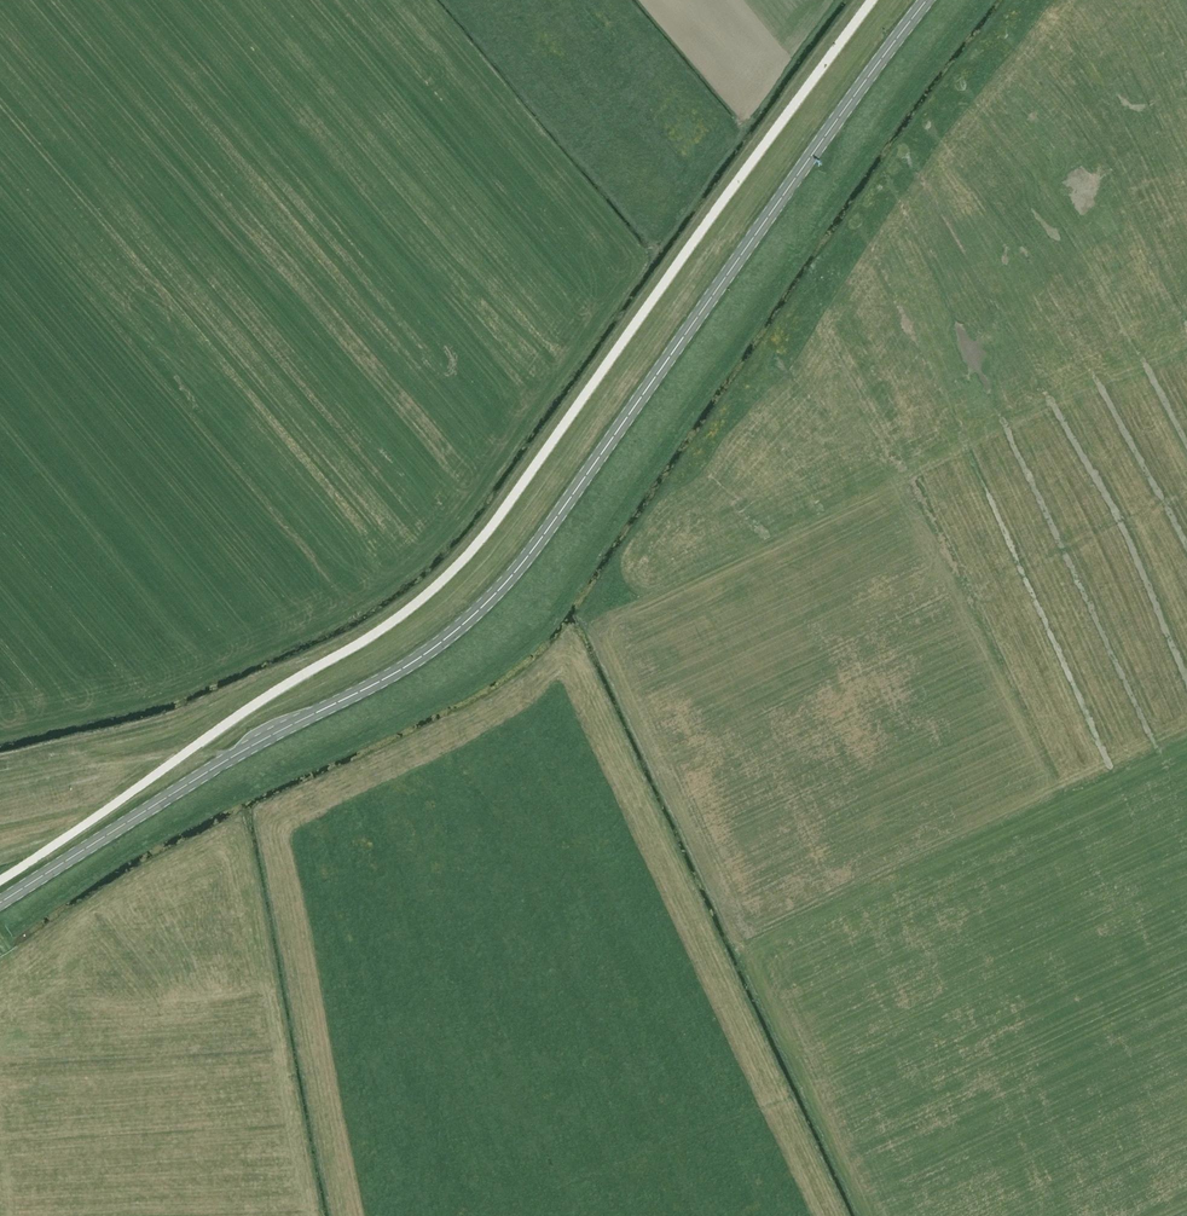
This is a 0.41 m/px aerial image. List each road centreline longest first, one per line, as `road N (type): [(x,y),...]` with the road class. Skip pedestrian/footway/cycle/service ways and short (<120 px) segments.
road 1 (secondary): [(0,902),(251,746),(402,669),(479,609),(545,534),(927,0)]

